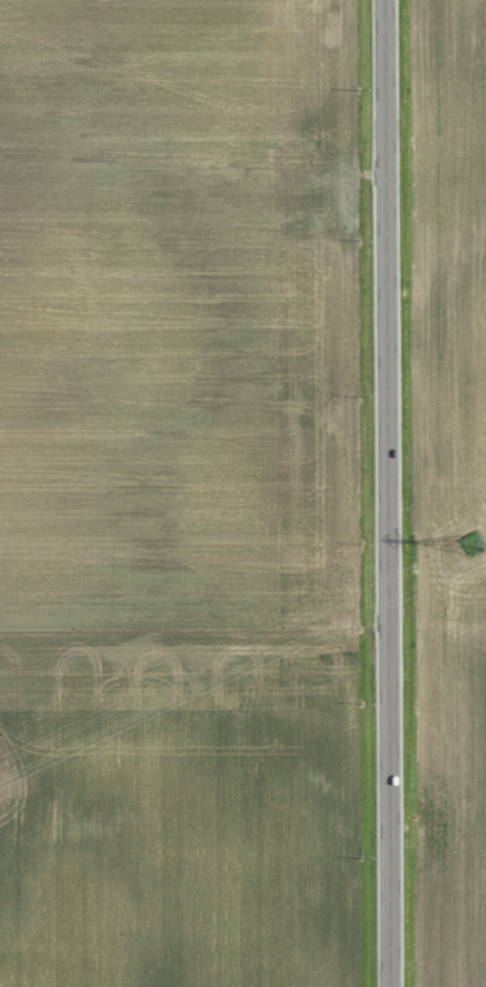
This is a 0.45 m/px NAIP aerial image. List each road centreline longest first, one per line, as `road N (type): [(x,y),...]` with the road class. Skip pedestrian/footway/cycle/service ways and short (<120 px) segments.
road 1 (primary): [(387,986),(385,0)]

